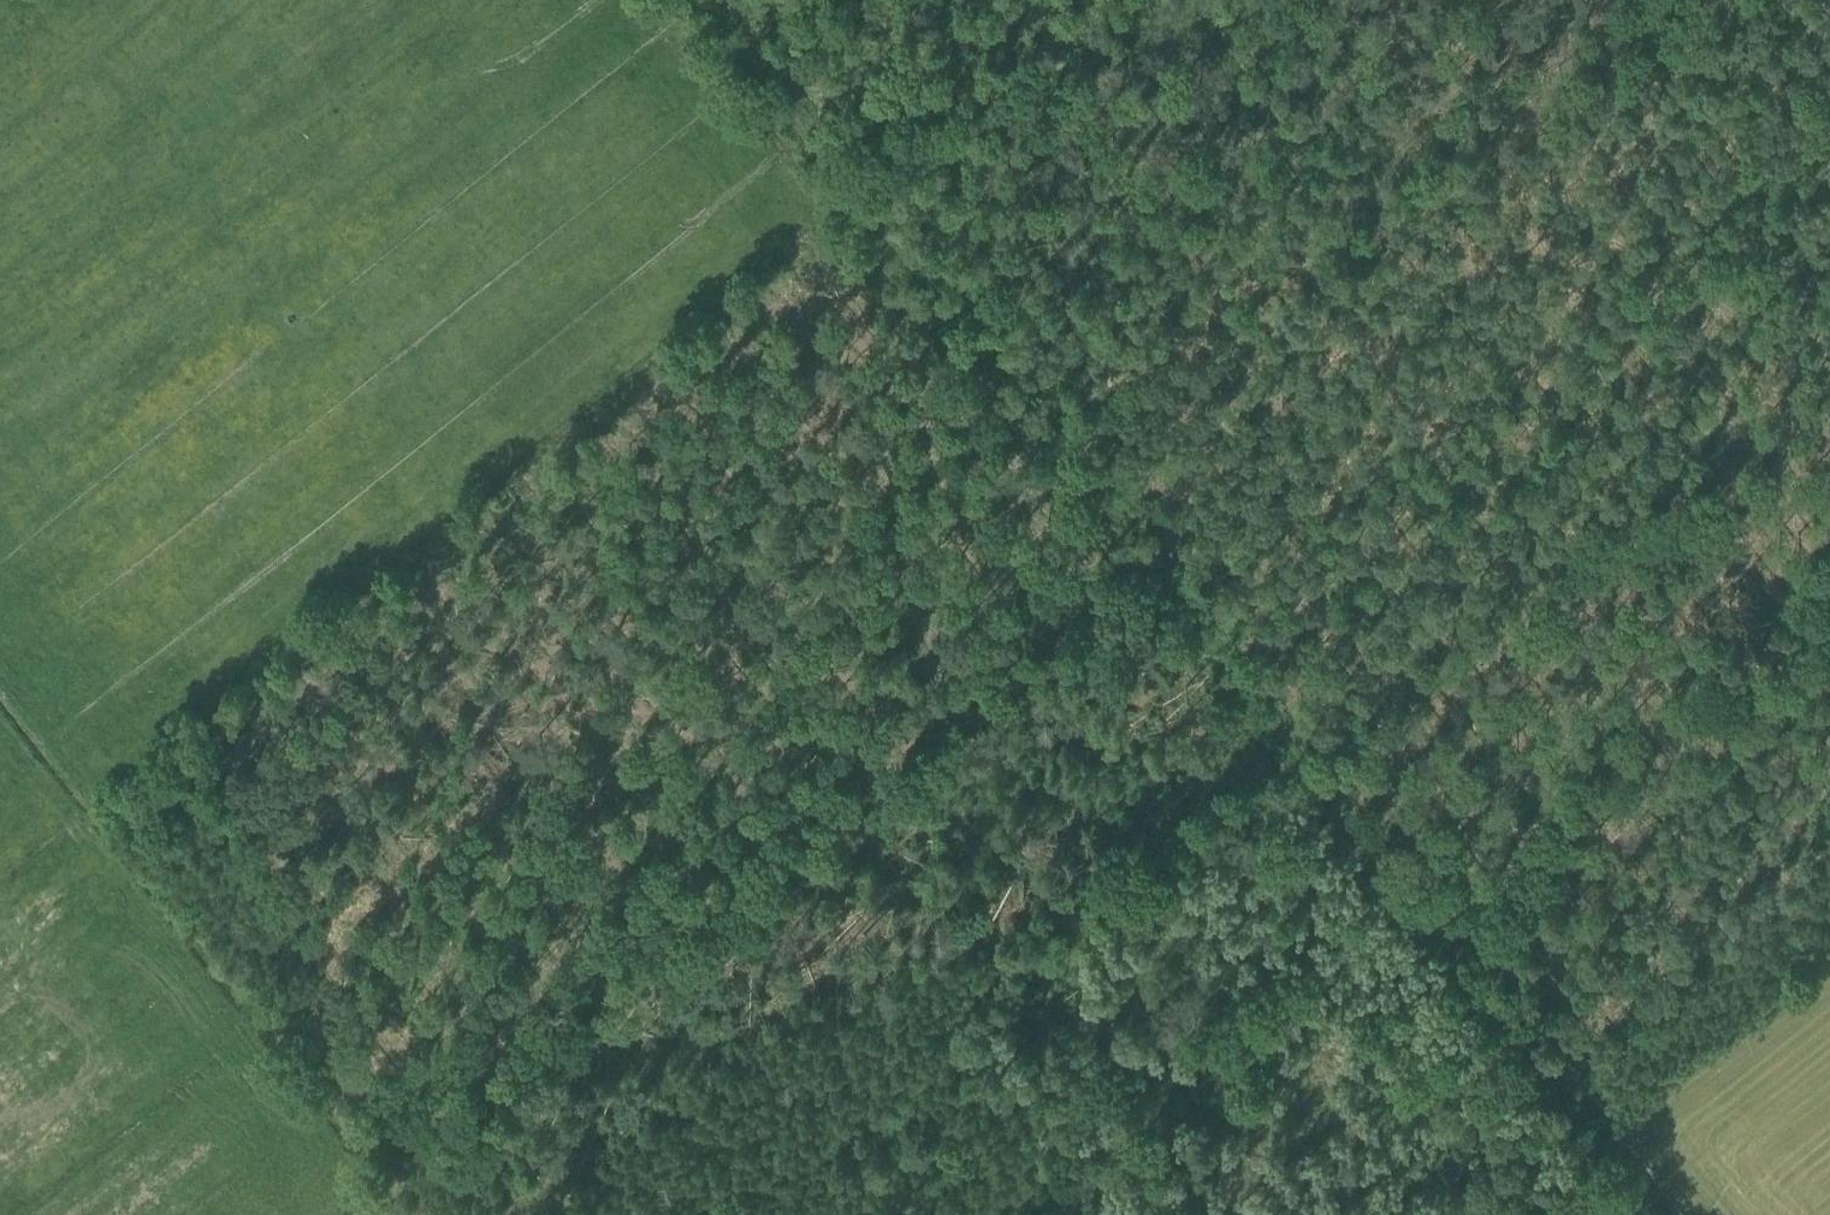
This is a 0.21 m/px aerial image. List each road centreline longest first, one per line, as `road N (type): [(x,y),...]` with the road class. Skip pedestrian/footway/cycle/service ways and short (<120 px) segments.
road 1 (track): [(1648,1214),(698,0)]

